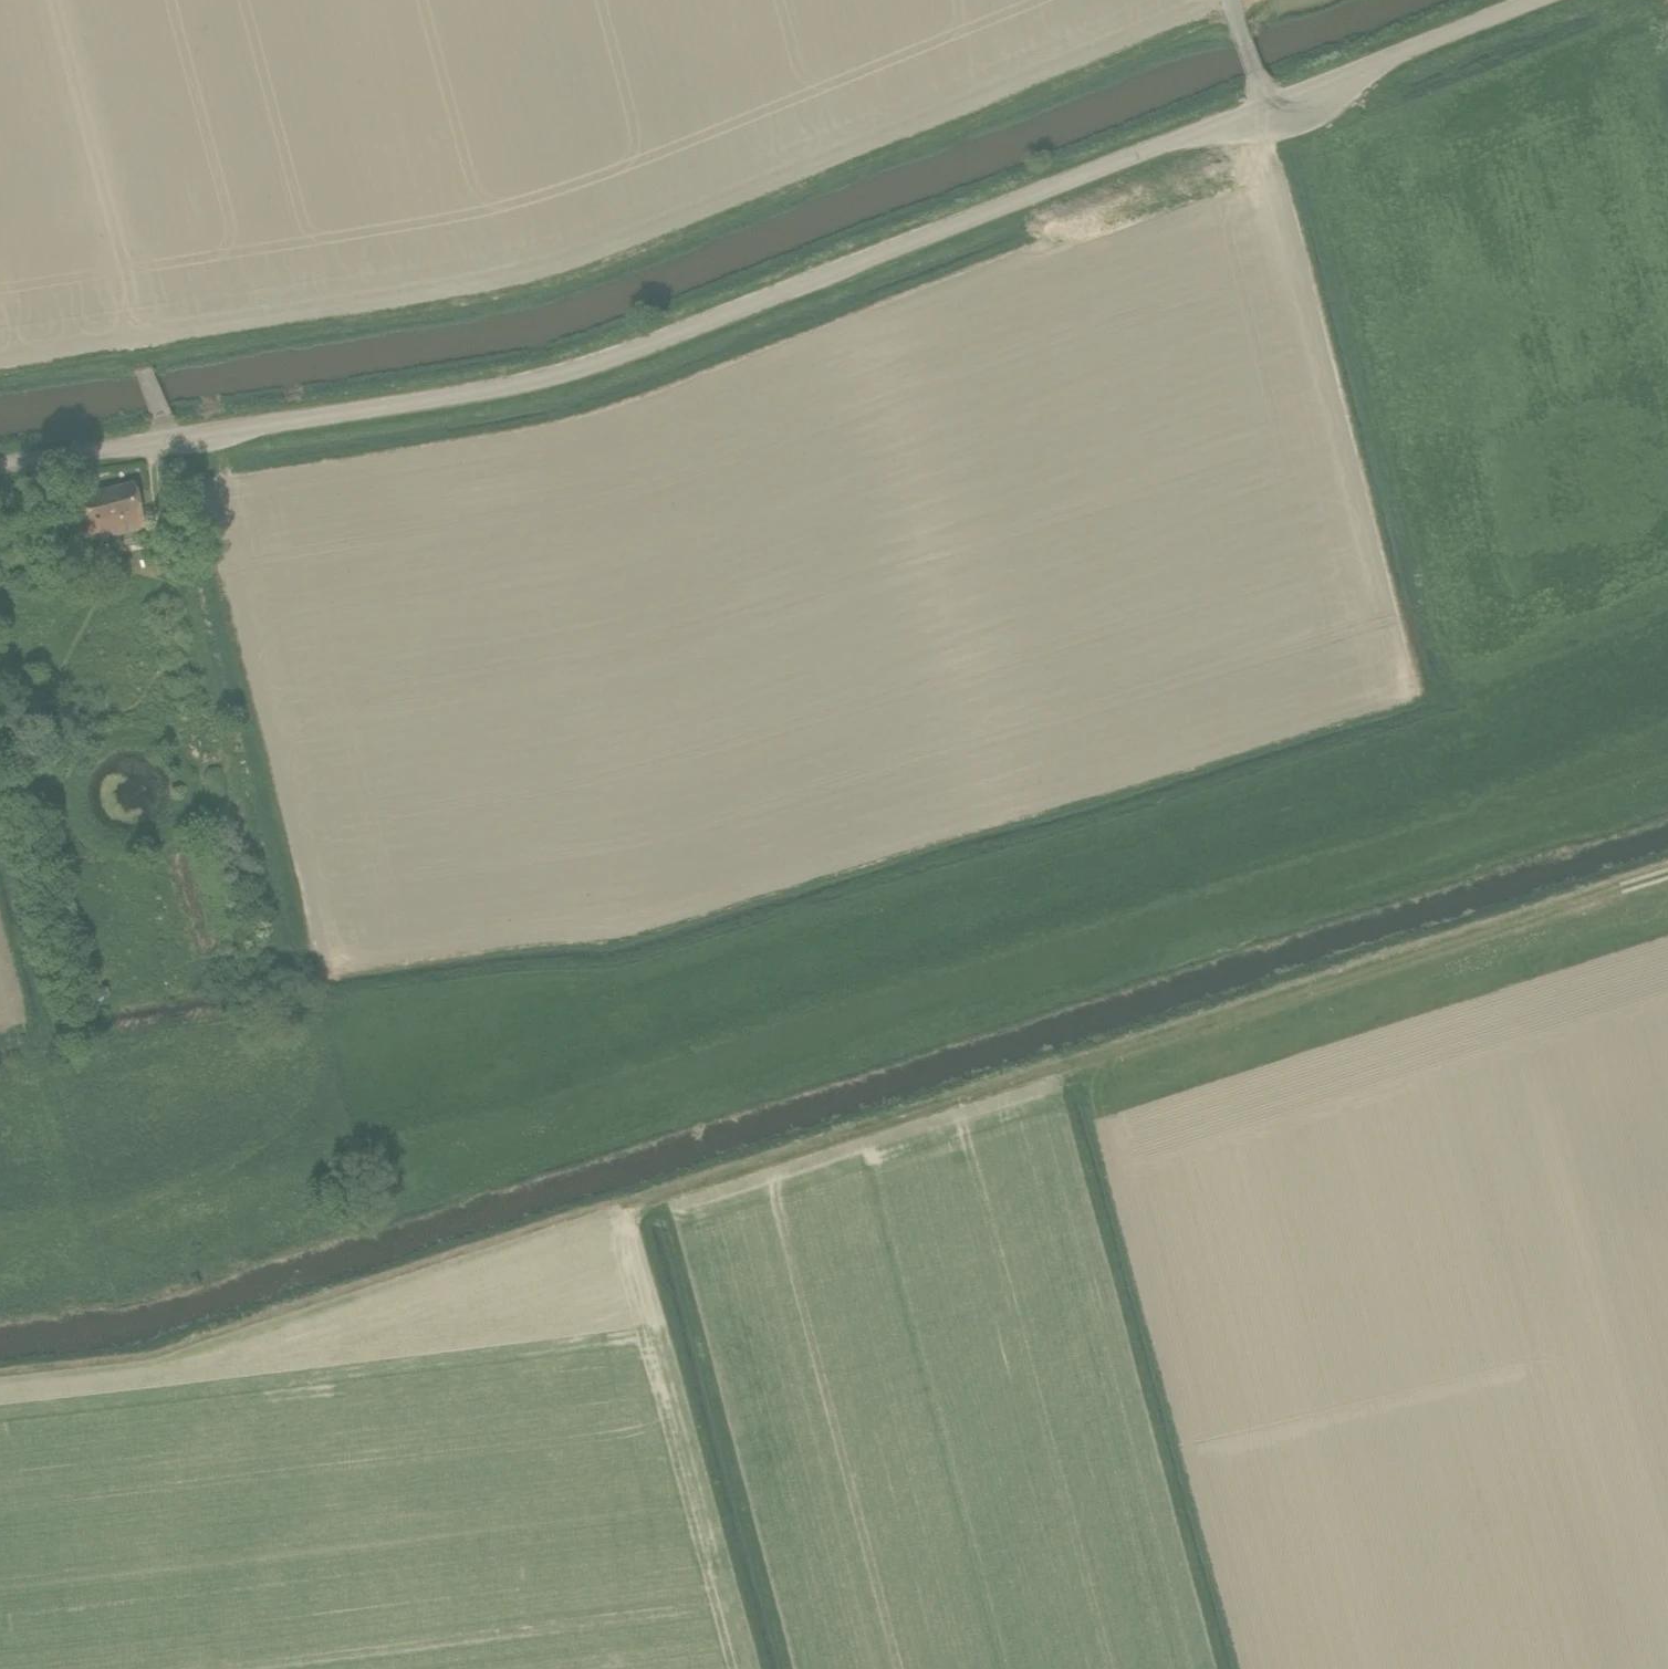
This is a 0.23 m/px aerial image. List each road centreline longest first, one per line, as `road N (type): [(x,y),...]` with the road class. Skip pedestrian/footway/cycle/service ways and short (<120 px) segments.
road 1 (unclassified): [(0,473),(486,397),(612,364),(1265,107)]
road 2 (unclassified): [(1265,107),(1539,0)]

